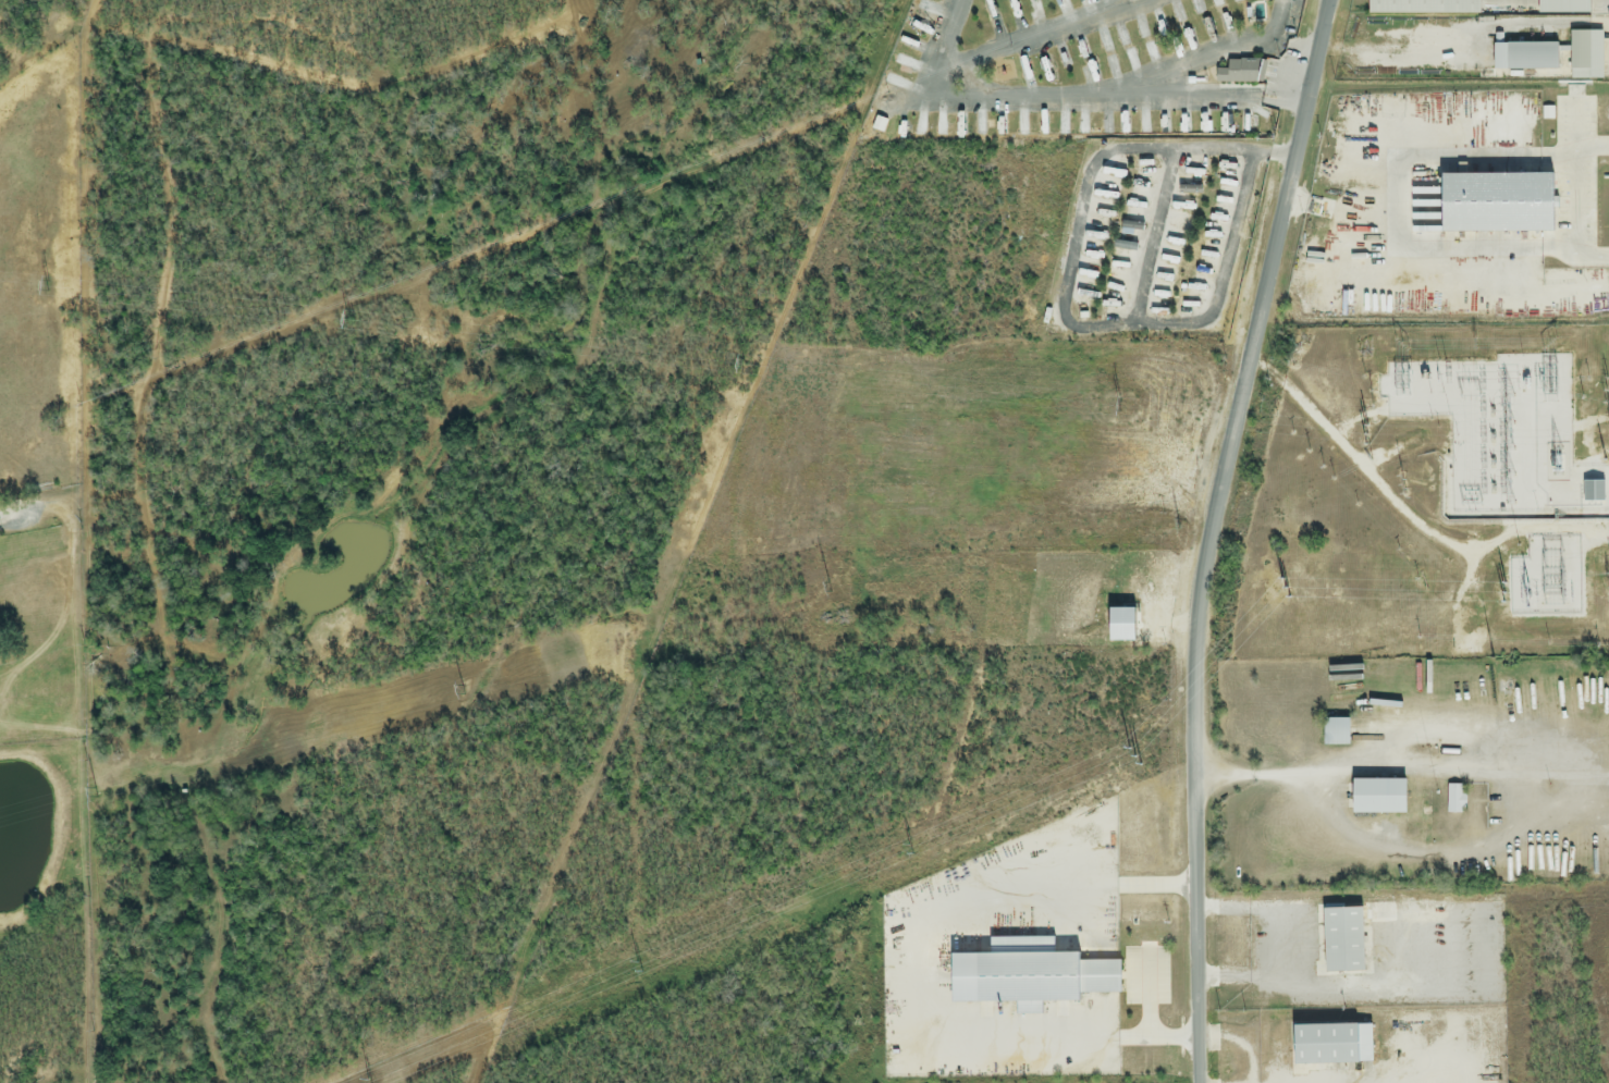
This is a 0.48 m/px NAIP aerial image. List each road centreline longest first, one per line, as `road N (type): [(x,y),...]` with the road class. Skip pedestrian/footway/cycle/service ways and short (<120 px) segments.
road 1 (residential): [(1197,1082),(1193,754),(1206,568),(1330,0)]
road 2 (residential): [(88,481),(60,0)]

